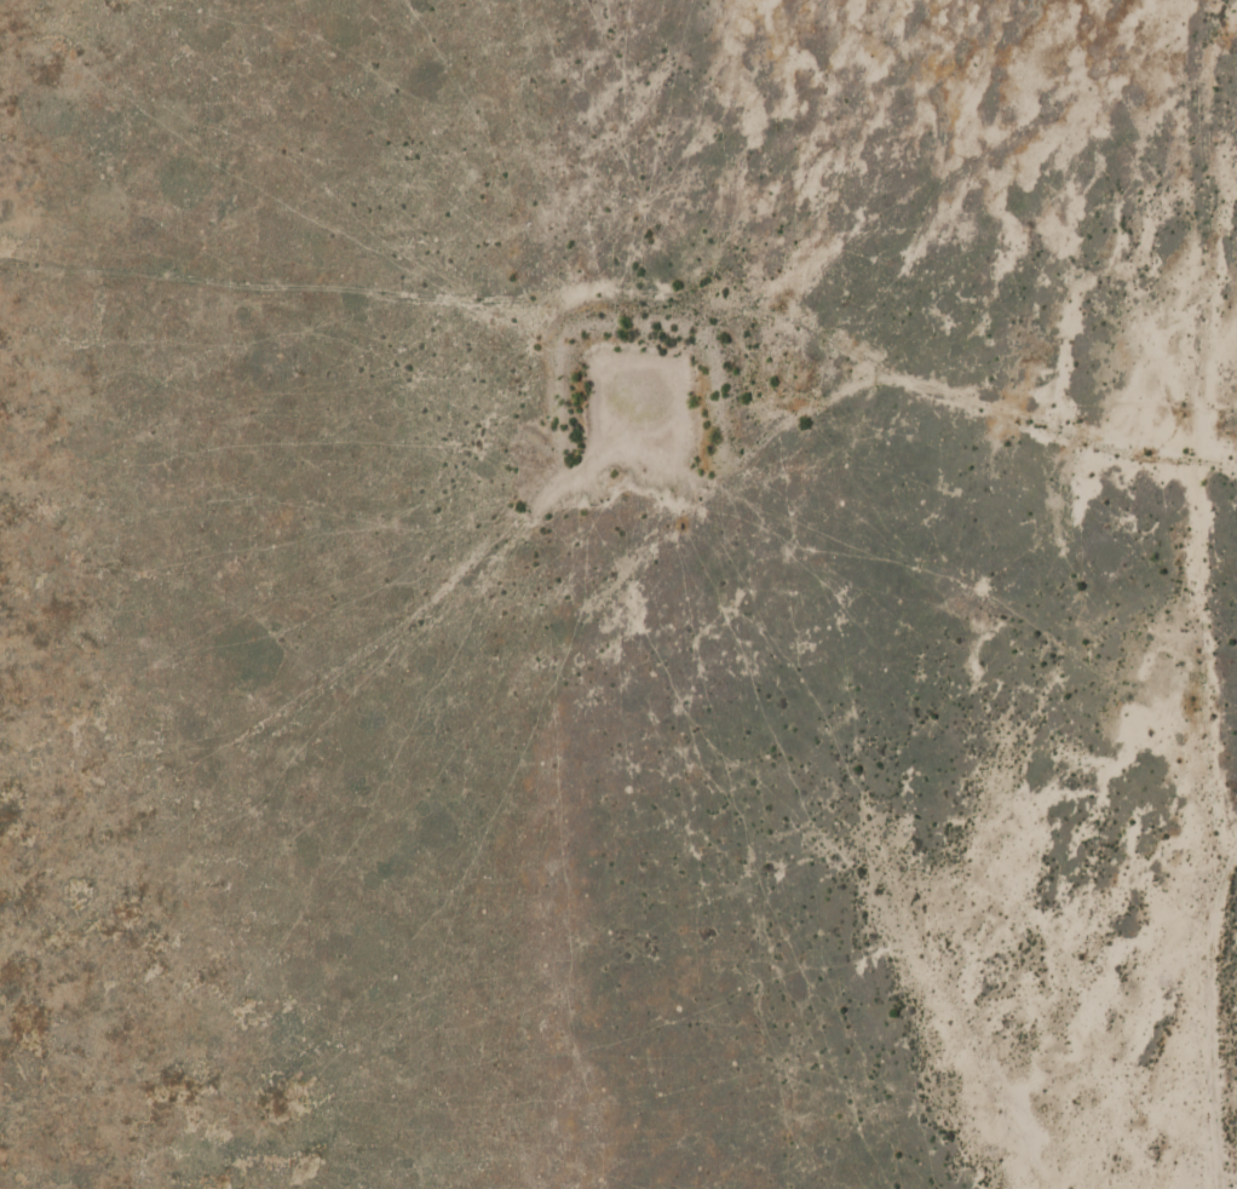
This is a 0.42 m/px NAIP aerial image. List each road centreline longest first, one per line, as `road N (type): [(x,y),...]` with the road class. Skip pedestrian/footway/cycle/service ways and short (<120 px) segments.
road 1 (track): [(1236,825),(1130,966),(1052,1130),(1057,1188)]

